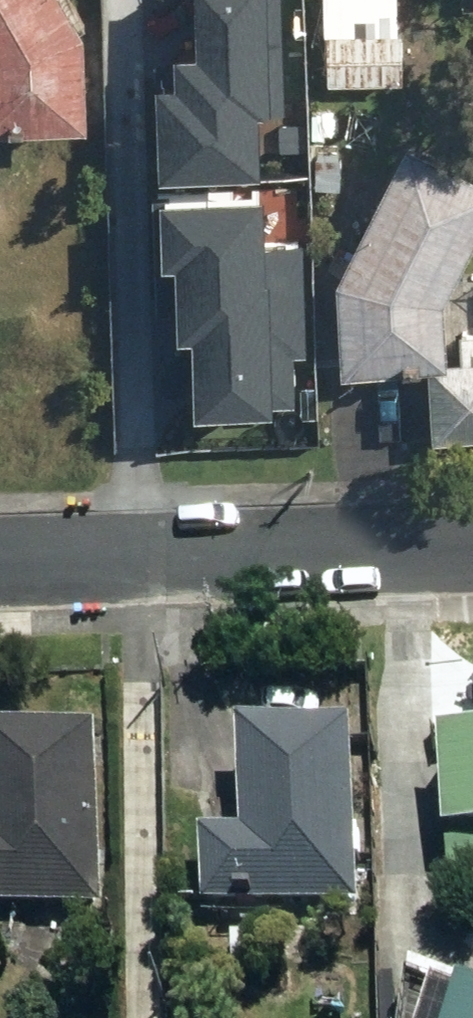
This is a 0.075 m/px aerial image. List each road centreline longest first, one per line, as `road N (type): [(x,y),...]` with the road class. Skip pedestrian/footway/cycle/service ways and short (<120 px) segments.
road 1 (residential): [(0,562),(472,547)]

